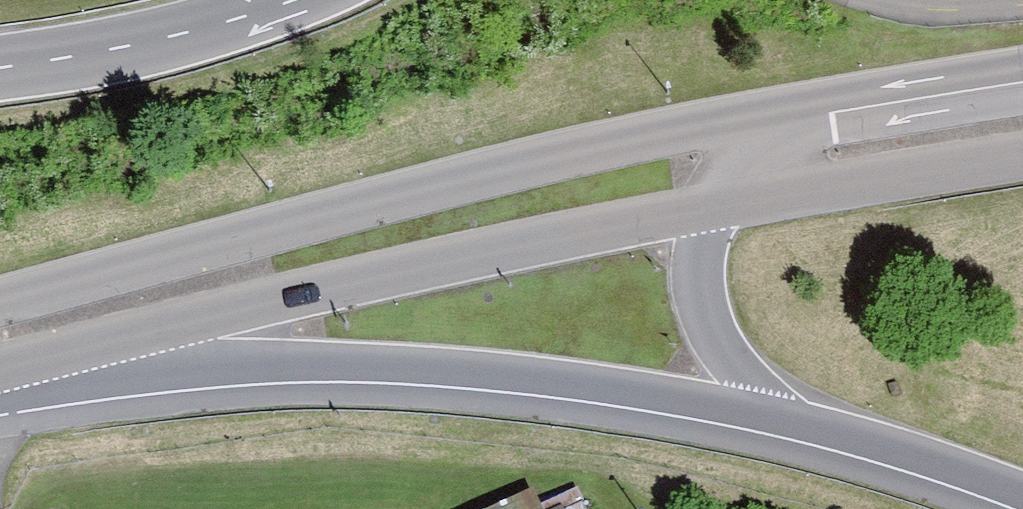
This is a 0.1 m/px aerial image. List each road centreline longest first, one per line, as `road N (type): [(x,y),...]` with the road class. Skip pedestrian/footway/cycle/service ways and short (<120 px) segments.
road 1 (primary): [(783,125),(619,141),(0,299)]
road 2 (trunk): [(1,373),(249,368),(465,376),(767,422)]
road 3 (primary): [(1,373),(725,203)]
road 4 (trunk): [(306,0),(219,30),(0,75)]
road 5 (primary): [(725,203),(1022,155)]
road 6 (trunk): [(767,422),(938,470),(1022,504)]
road 7 (primary): [(1022,84),(783,125)]
road 8 (trunk): [(725,203),(705,249),(705,301),(723,360),(767,422)]

